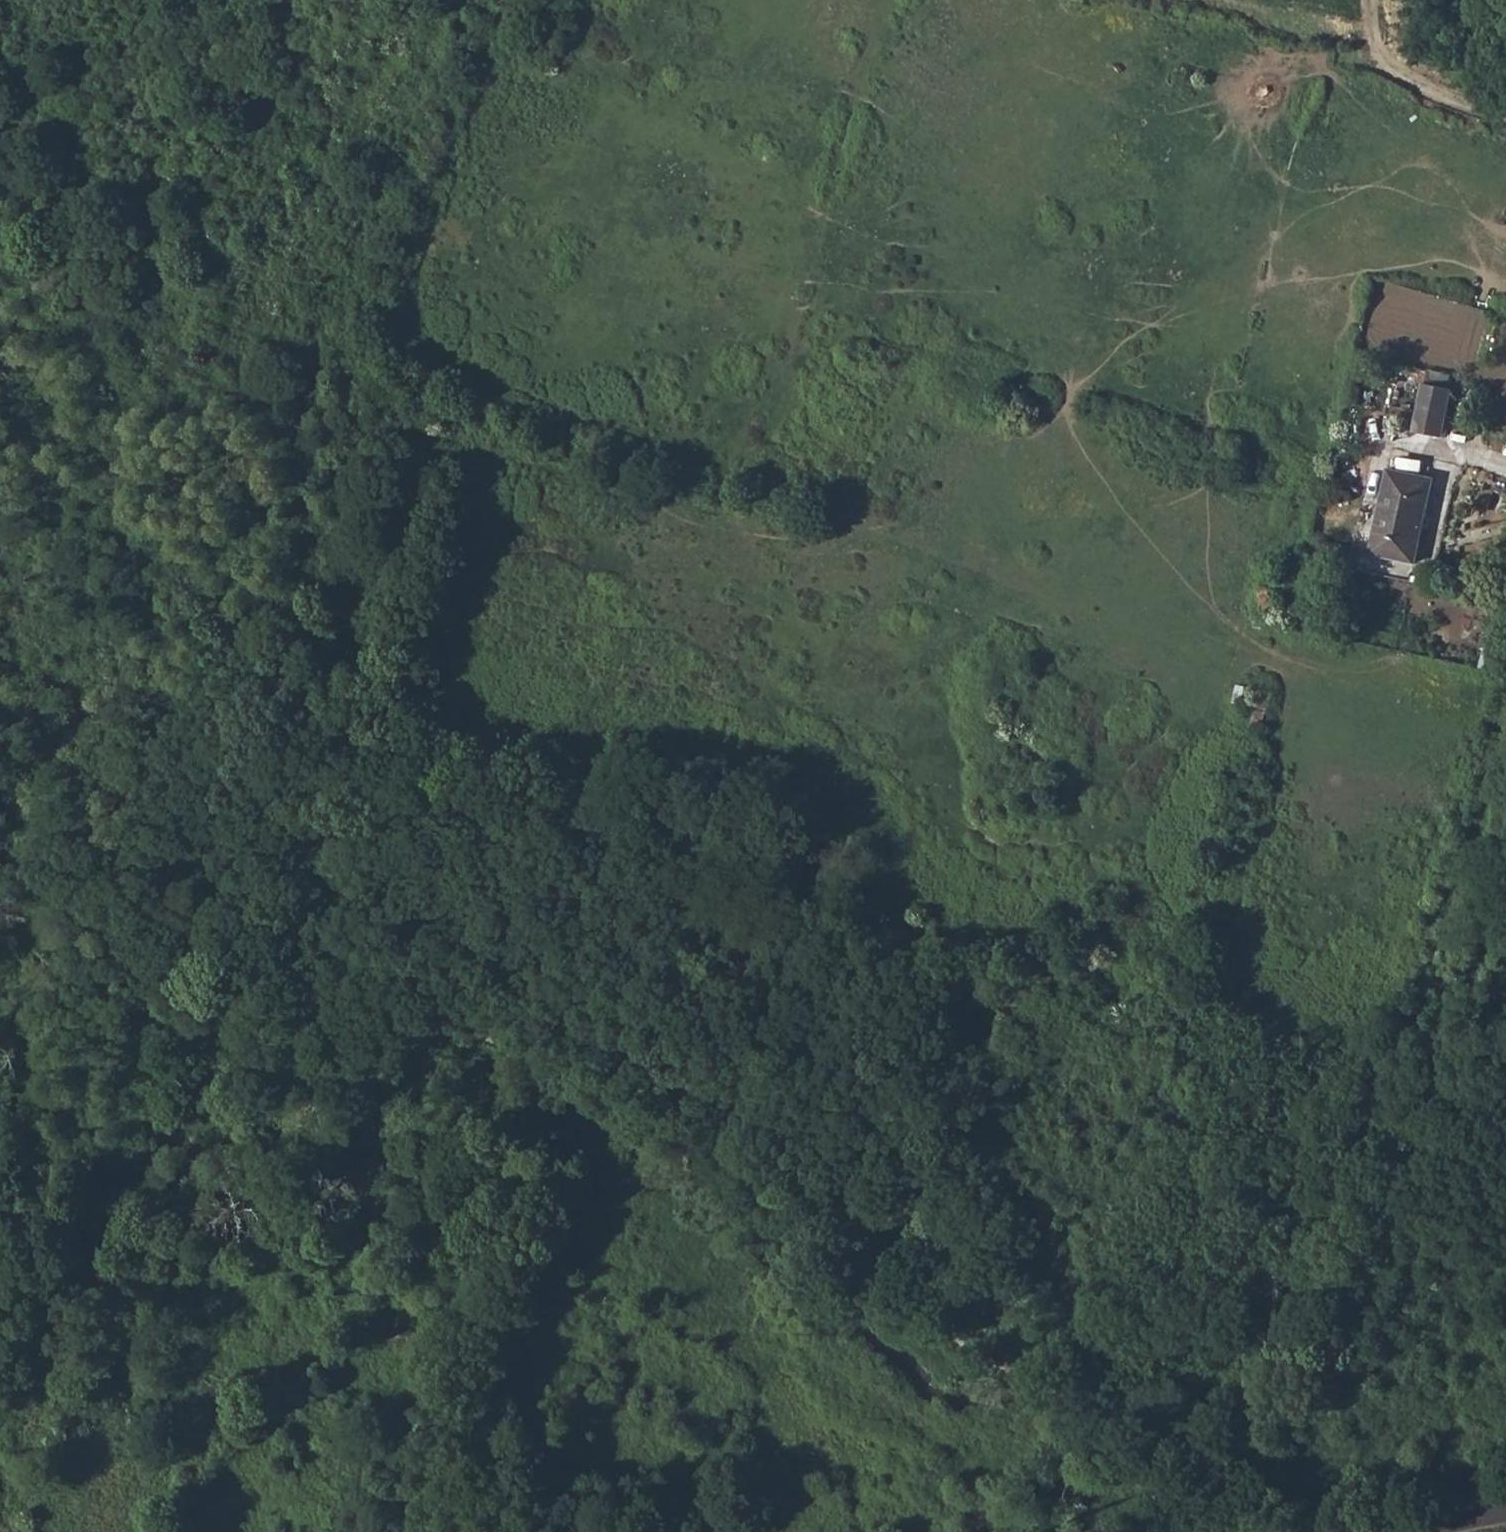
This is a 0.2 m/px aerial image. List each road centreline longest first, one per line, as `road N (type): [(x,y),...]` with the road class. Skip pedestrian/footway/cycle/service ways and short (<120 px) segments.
road 1 (track): [(1505,114),(1419,88),(1382,64),(1369,41),(1369,0)]
road 2 (unclassified): [(1505,1512),(1366,1531)]

